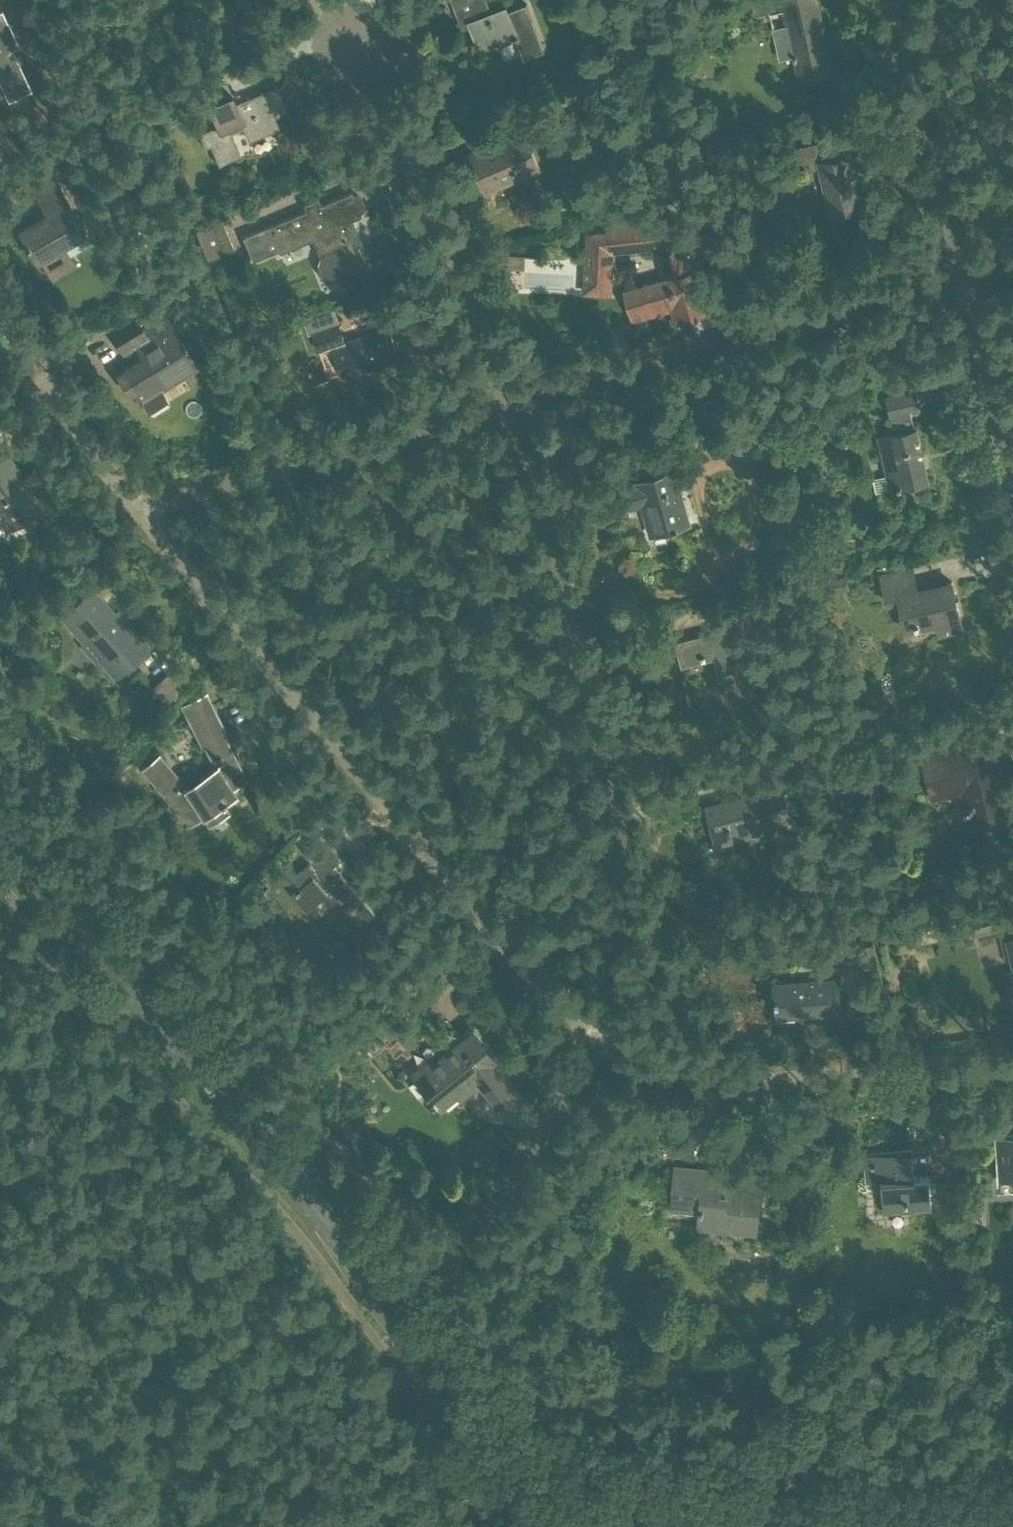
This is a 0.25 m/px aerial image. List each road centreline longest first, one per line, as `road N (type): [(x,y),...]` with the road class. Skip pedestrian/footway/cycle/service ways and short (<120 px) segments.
road 1 (residential): [(148,516),(286,689),(596,1043)]
road 2 (residential): [(596,1043),(618,952),(614,814),(518,405)]
road 3 (primary): [(364,1280),(0,836)]
road 4 (residential): [(518,405),(961,267)]
road 5 (residential): [(596,1043),(710,1080),(1012,1062)]
road 6 (track): [(624,1526),(625,1505),(677,1485),(1012,1457)]
road 7 (residential): [(518,405),(374,37)]
road 8 (residential): [(148,516),(518,405)]
road 9 (residential): [(364,1280),(519,1149),(567,1094),(596,1043)]
road 10 (primary): [(581,1526),(364,1280)]
road 11 (residential): [(961,267),(902,0)]
road 12 (residential): [(0,323),(148,516)]
road 13 (residential): [(1012,498),(961,267)]

